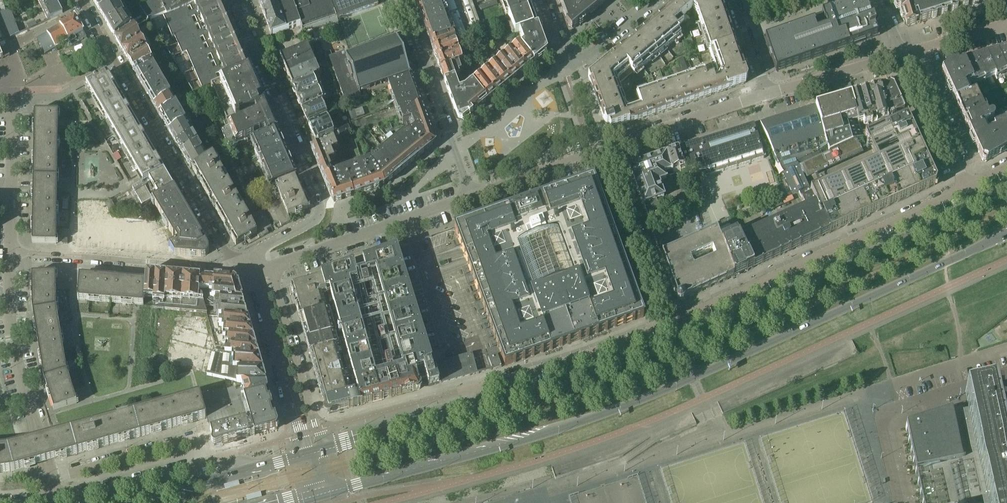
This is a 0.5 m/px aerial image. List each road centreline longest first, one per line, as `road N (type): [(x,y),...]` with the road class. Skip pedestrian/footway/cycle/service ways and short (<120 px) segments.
road 1 (secondary): [(328,492),(628,404),(1006,233)]
road 2 (secondary): [(1006,187),(677,339),(455,414)]
road 3 (residential): [(967,189),(669,323)]
road 4 (residential): [(80,0),(229,257),(255,269)]
road 5 (residential): [(255,269),(256,252),(315,220),(319,203),(233,0)]
road 6 (residential): [(10,252),(255,269)]
road 7 (residential): [(669,323),(467,389),(455,414)]
road 8 (residential): [(49,479),(11,337),(10,252)]
road 9 (residential): [(899,502),(886,412),(1006,373)]
road 10 (residential): [(270,266),(471,196)]
road 11 (residential): [(471,196),(400,0)]
road 12 (residential): [(669,323),(605,149)]
road 13 (residential): [(195,465),(199,437),(49,479)]
road 14 (residential): [(540,0),(558,47),(578,62),(653,0)]
road 15 (residential): [(605,149),(764,95)]
road 16 (residential): [(904,54),(967,189)]
road 17 (residential): [(764,95),(904,54)]
road 18 (residential): [(309,406),(270,266)]
road 19 (secondary): [(266,467),(125,502)]
road 20 (unclassified): [(195,465),(54,499)]
road 21 (residential): [(471,196),(605,149)]
road 22 (residential): [(255,269),(294,405)]
road 23 (secondary): [(455,414),(321,451)]

